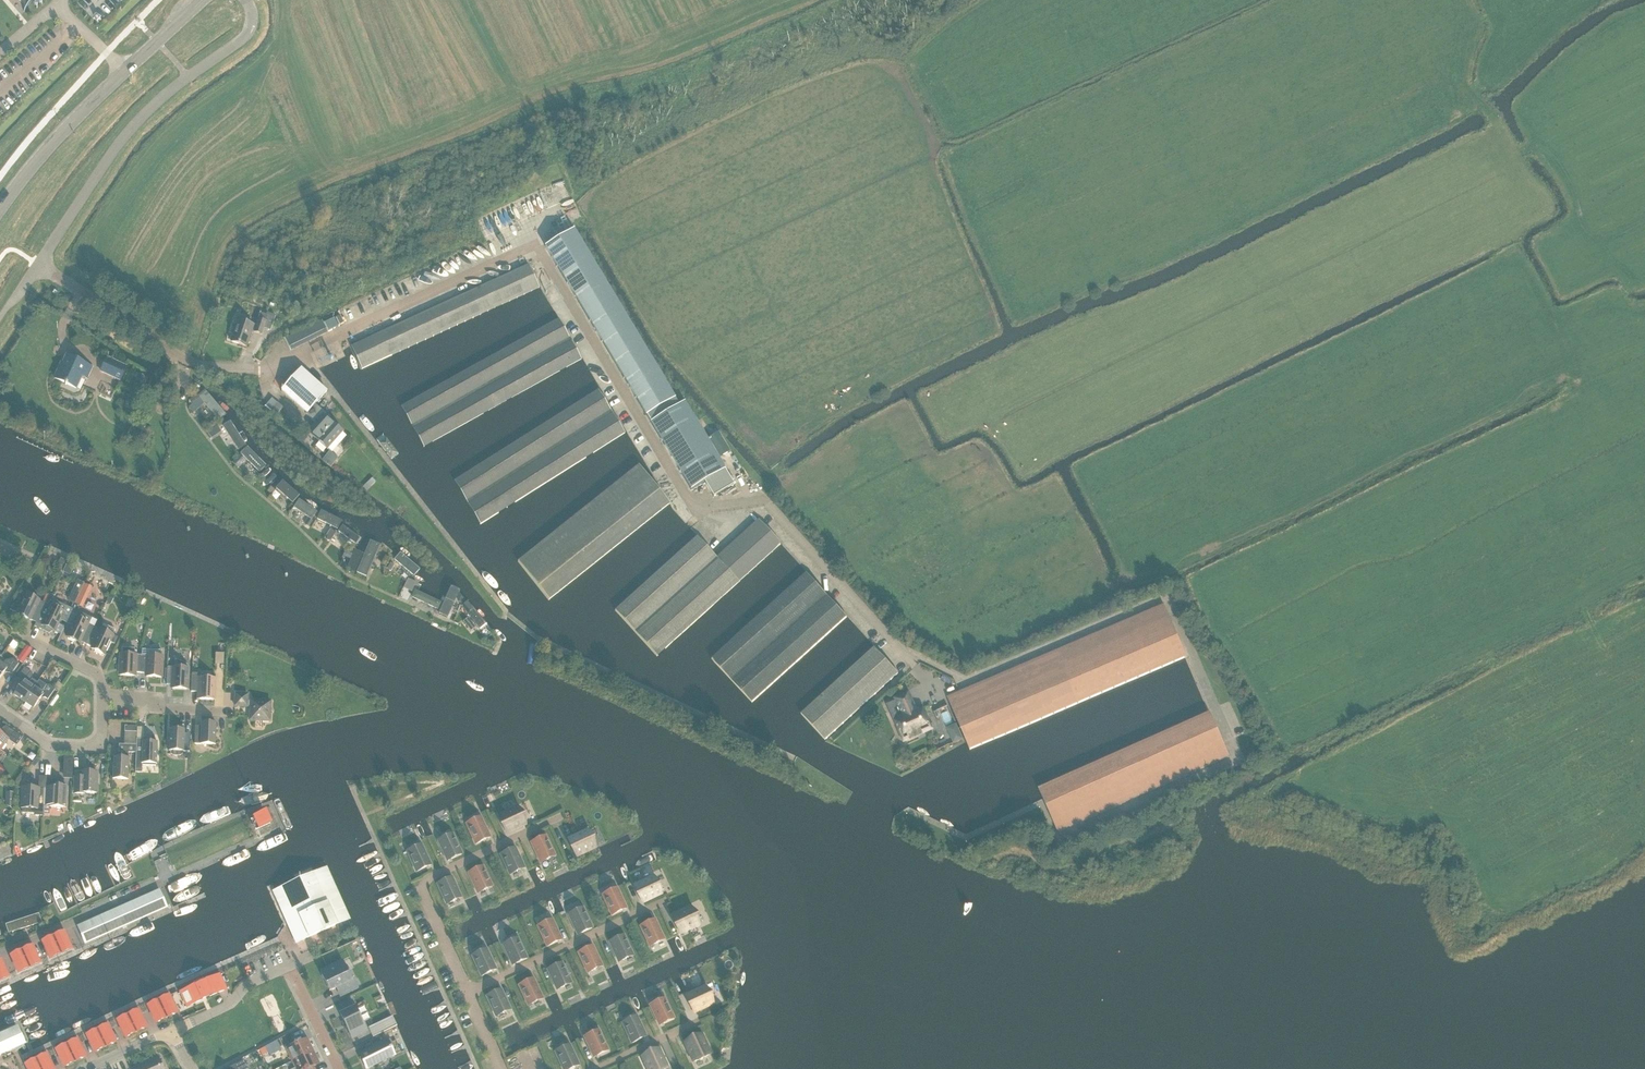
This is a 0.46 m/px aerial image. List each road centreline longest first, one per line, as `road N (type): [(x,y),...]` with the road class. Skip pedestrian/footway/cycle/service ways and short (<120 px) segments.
road 1 (unclassified): [(1058,841),(1237,759),(1166,597),(965,680),(900,649),(765,501),(689,502),(535,248),(262,369),(179,356),(42,264)]
road 2 (unclassified): [(42,264),(141,121),(248,33),(247,0)]
road 3 (residential): [(466,991),(423,891),(427,879),(561,817)]
road 4 (residential): [(466,991),(664,900)]
road 5 (secondary): [(0,207),(124,71)]
road 6 (residential): [(0,712),(46,744),(88,748),(102,732),(102,697)]
road 7 (residential): [(172,1032),(288,966)]
road 8 (residential): [(220,711),(102,697)]

